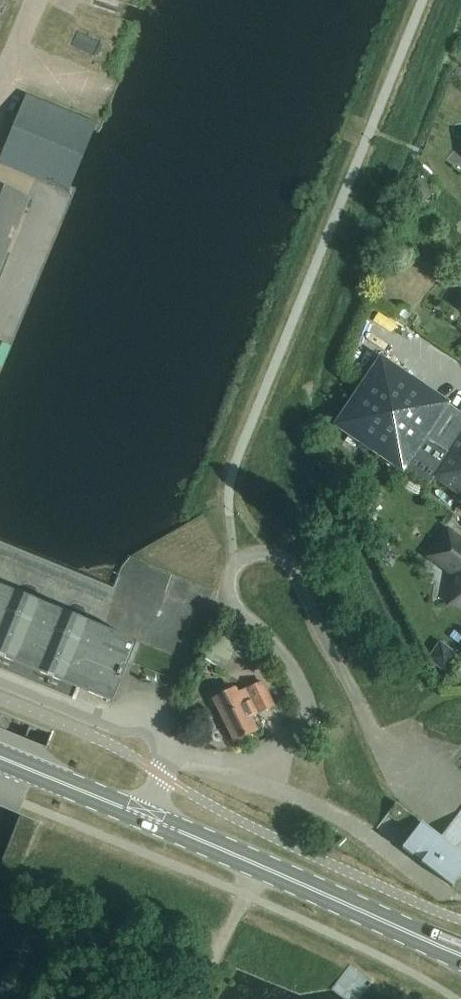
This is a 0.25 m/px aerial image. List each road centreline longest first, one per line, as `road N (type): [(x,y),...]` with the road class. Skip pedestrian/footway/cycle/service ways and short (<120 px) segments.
road 1 (unclassified): [(235,568),(230,599),(289,665),(303,717),(285,740),(241,758),(171,748),(144,816)]
road 2 (primary): [(460,954),(144,816)]
road 3 (primary): [(144,816),(0,757)]
road 4 (track): [(190,998),(258,865)]

